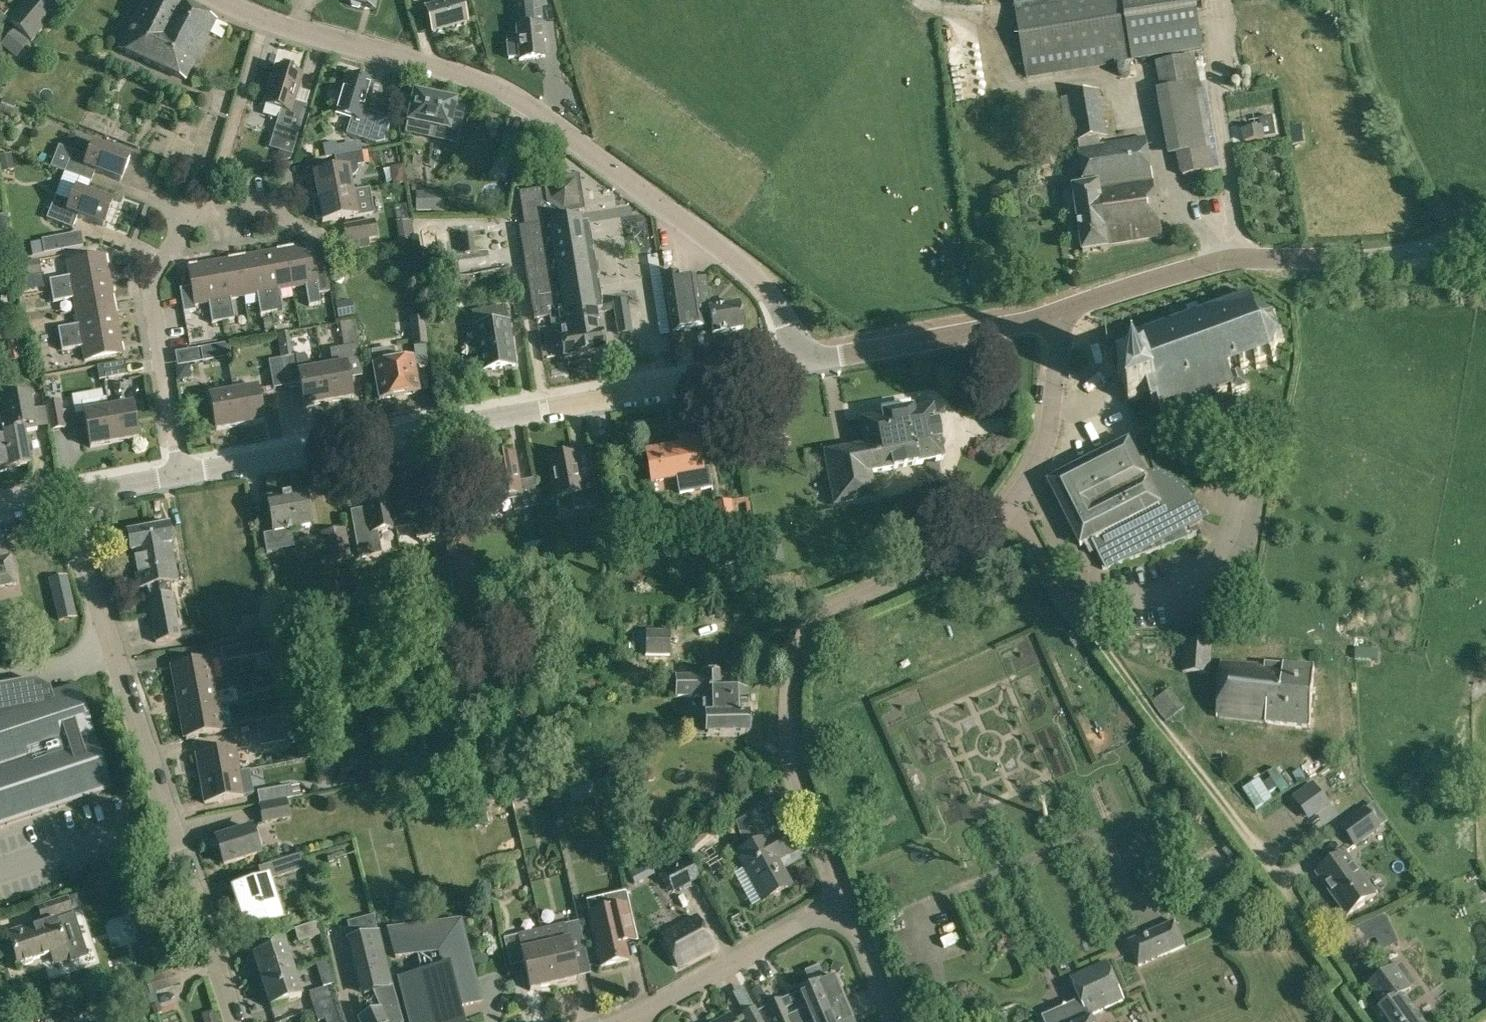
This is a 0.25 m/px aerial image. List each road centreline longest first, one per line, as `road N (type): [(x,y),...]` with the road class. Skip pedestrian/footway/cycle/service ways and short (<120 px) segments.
road 1 (residential): [(848,905),(798,765),(795,689),(804,650),(839,610),(973,543),(1020,492),(1050,426),(1064,309)]
road 2 (residential): [(801,362),(778,306),(756,277),(516,97),(223,0)]
road 3 (residential): [(183,473),(801,362)]
road 4 (residential): [(235,1021),(63,495)]
road 5 (residential): [(1064,309),(1226,259),(1363,256)]
road 6 (residential): [(801,362),(1064,309)]
road 7 (residential): [(183,473),(148,281),(181,241)]
road 8 (residential): [(630,1018),(848,905)]
road 9 (unclassified): [(1363,256),(1418,248),(1485,225)]
road 10 (residential): [(892,1021),(848,905)]
road 11 (residential): [(63,495),(183,473)]

